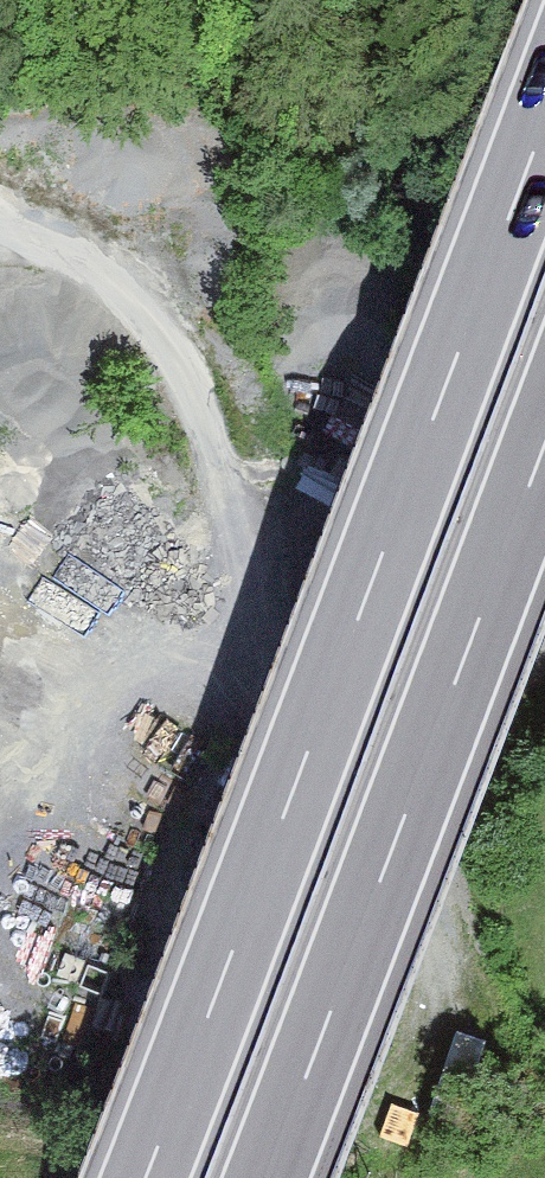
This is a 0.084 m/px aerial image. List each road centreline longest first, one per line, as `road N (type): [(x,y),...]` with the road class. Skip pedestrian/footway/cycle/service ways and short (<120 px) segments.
road 1 (motorway): [(544,112),(143,1177)]
road 2 (motorway): [(262,1177),(544,431)]

